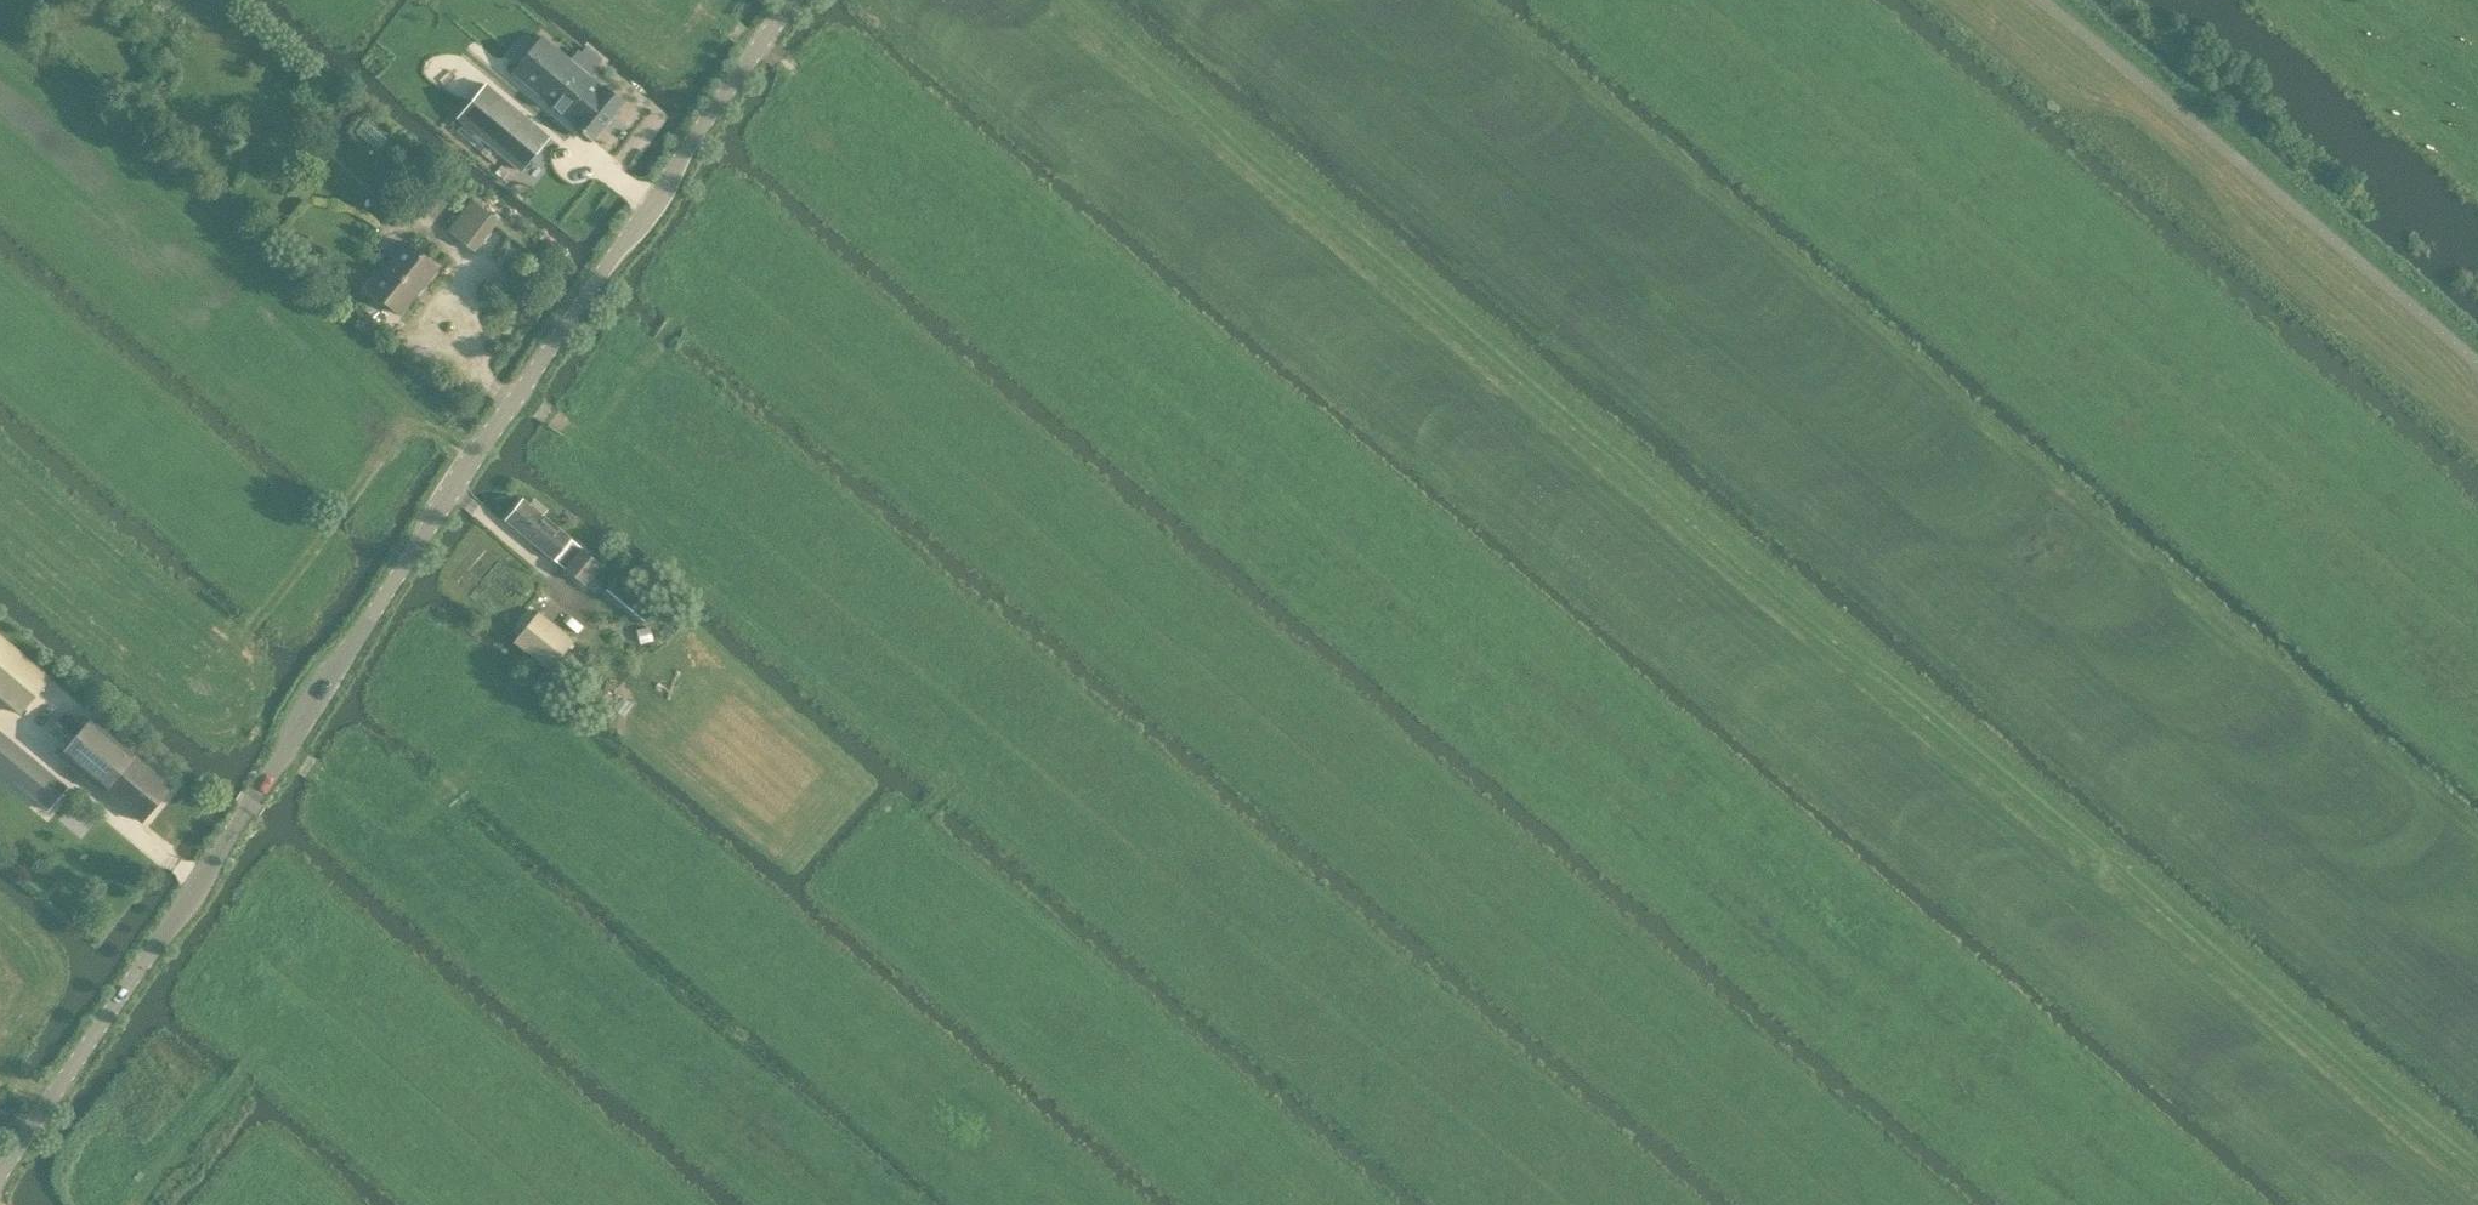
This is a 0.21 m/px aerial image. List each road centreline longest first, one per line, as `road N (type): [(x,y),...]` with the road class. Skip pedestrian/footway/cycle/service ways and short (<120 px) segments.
road 1 (tertiary): [(0,1181),(586,300),(800,0)]
road 2 (track): [(142,1204),(237,1082)]

